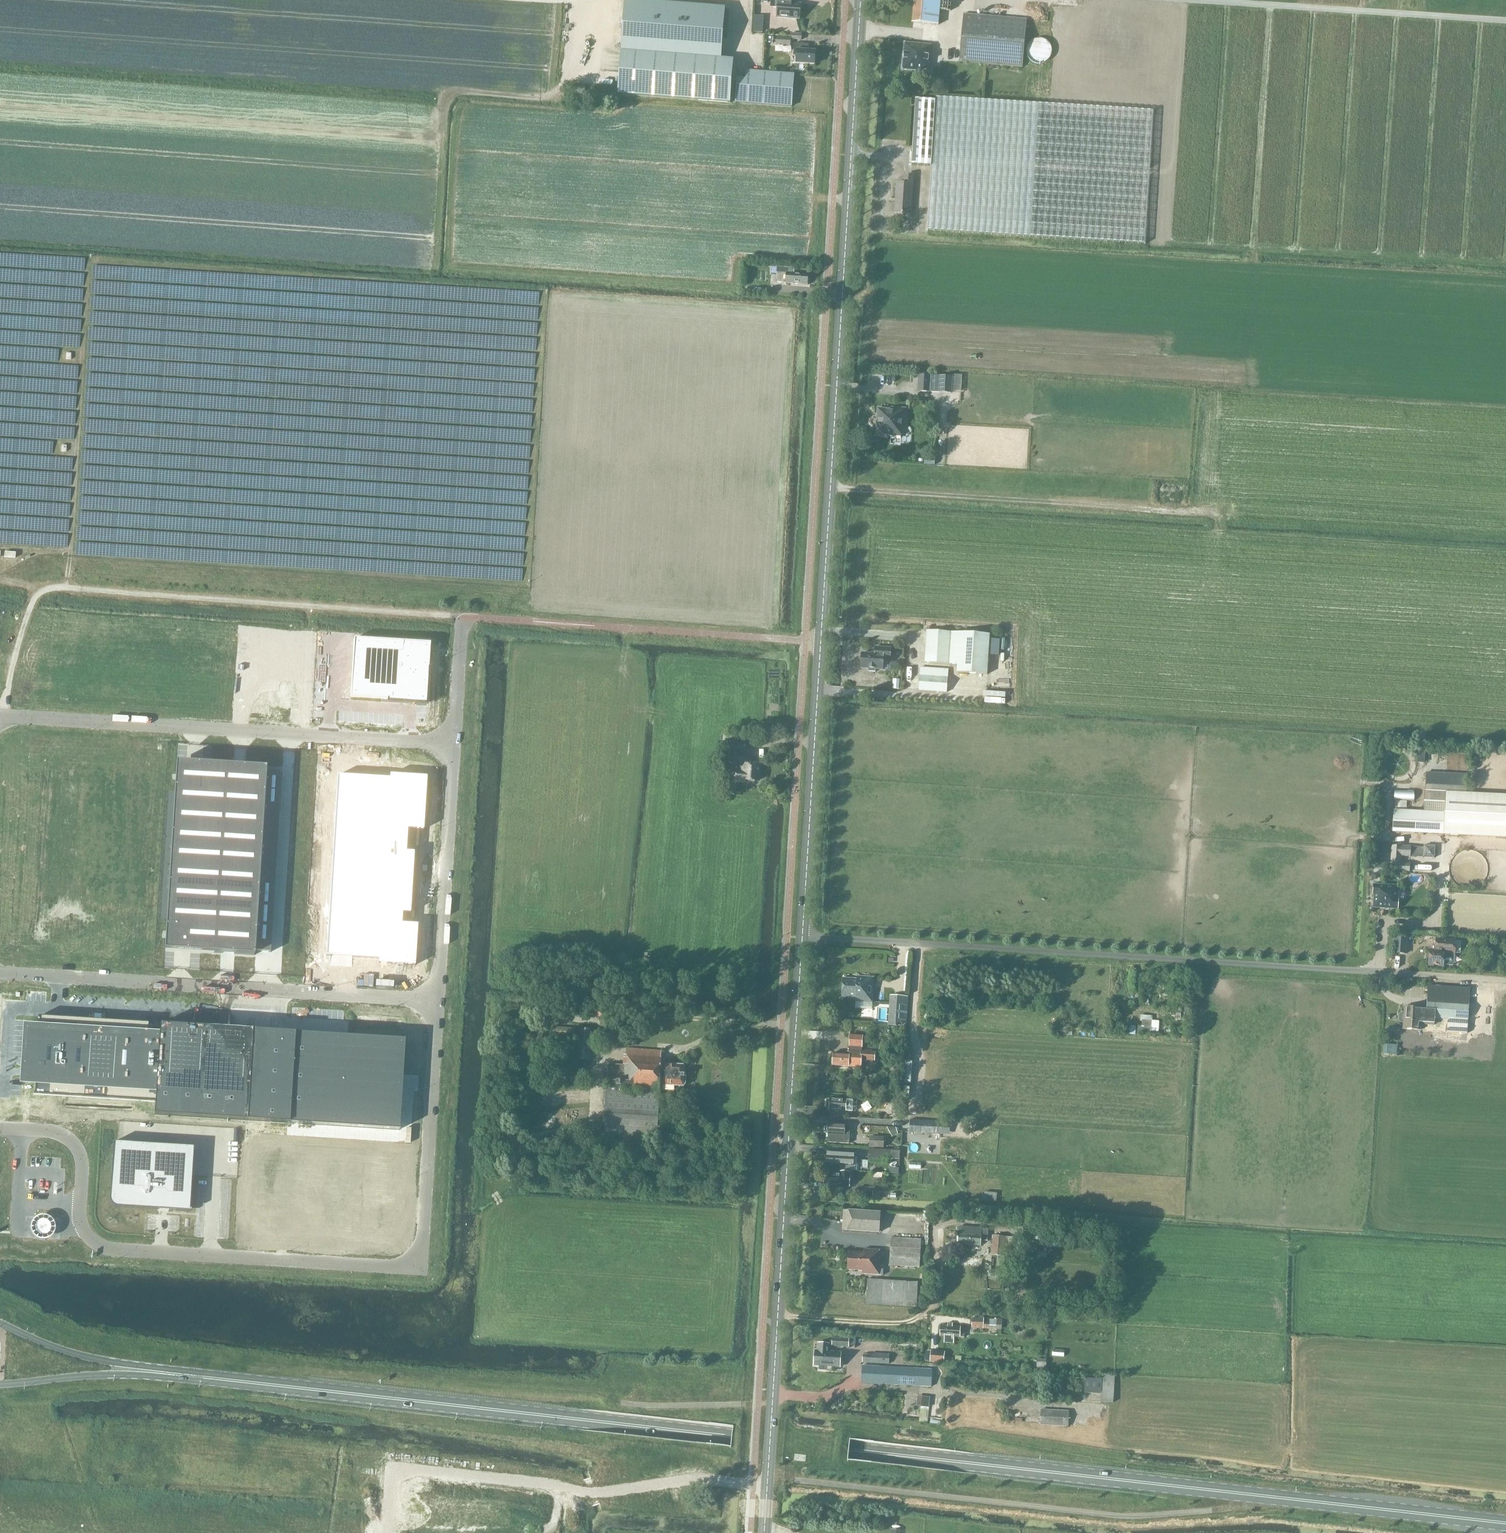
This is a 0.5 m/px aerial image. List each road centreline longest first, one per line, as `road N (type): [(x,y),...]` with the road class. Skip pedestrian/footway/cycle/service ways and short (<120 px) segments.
road 1 (tertiary): [(768,1486),(861,0)]
road 2 (primary): [(168,1373),(1505,1524)]
road 3 (unclassified): [(437,999),(422,1246),(402,1265),(98,1245),(80,1219),(77,1147),(55,1131),(0,1127)]
road 4 (unclassified): [(452,744),(0,717)]
road 5 (unclassified): [(437,999),(0,973)]
road 6 (residential): [(397,1472),(591,1493),(699,1478),(768,1486)]
road 7 (track): [(66,587),(89,263)]
road 8 (unclassified): [(452,744),(437,999)]
road 9 (primary): [(168,1373),(86,1358),(0,1325)]
road 10 (primary): [(0,1383),(168,1373)]

